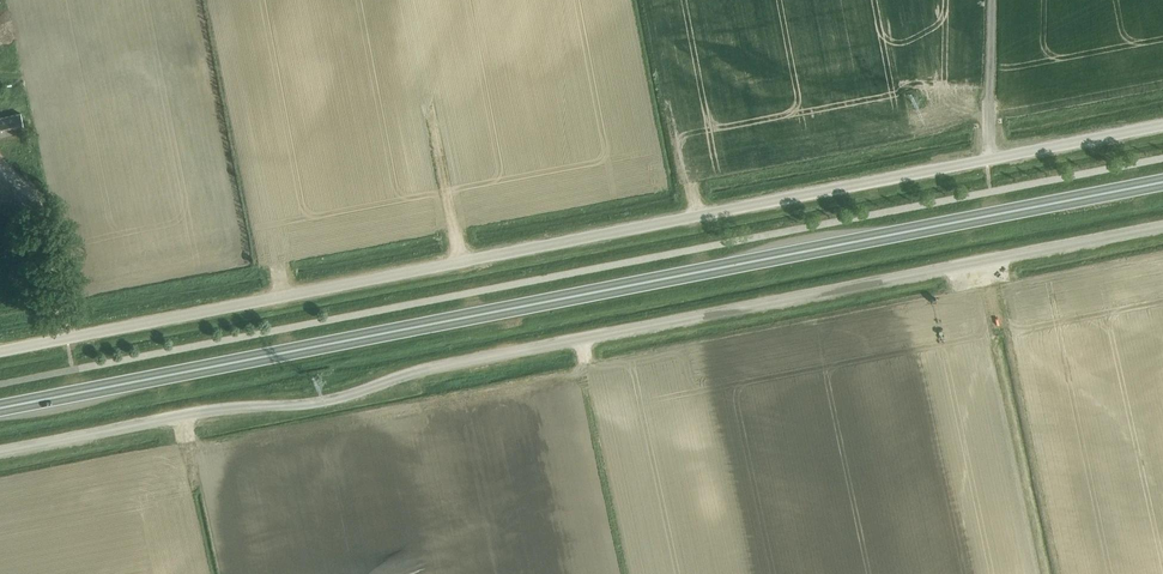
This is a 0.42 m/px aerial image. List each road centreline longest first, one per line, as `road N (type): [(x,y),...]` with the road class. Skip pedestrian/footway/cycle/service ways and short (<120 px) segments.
road 1 (unclassified): [(0,452),(208,411),(315,404),(449,365),(1162,226)]
road 2 (trunk): [(0,405),(1162,180)]
road 3 (unclassified): [(0,351),(1162,126)]

